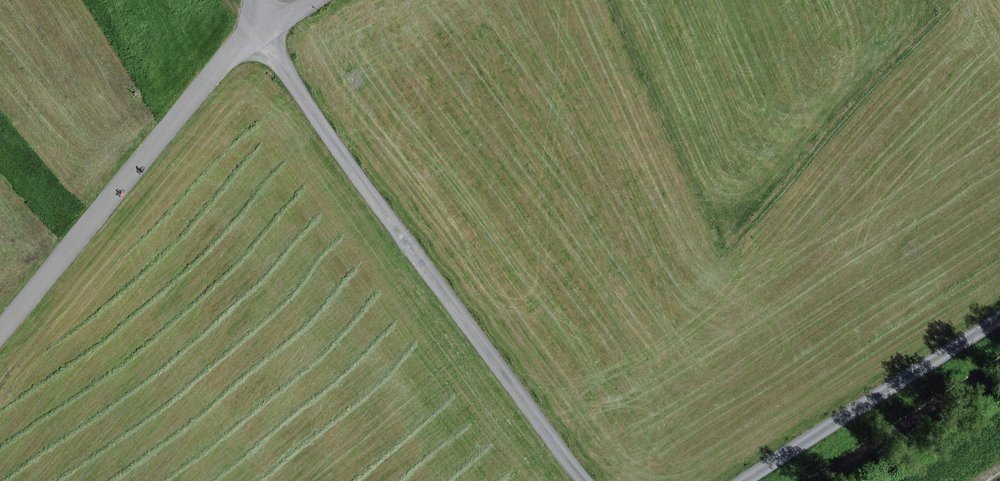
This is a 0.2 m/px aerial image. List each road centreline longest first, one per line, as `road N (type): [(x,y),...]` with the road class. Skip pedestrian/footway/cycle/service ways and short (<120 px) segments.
road 1 (track): [(267,29),(301,87),(593,480)]
road 2 (unclassified): [(267,29),(234,55),(0,338)]
road 3 (track): [(746,480),(999,320)]

